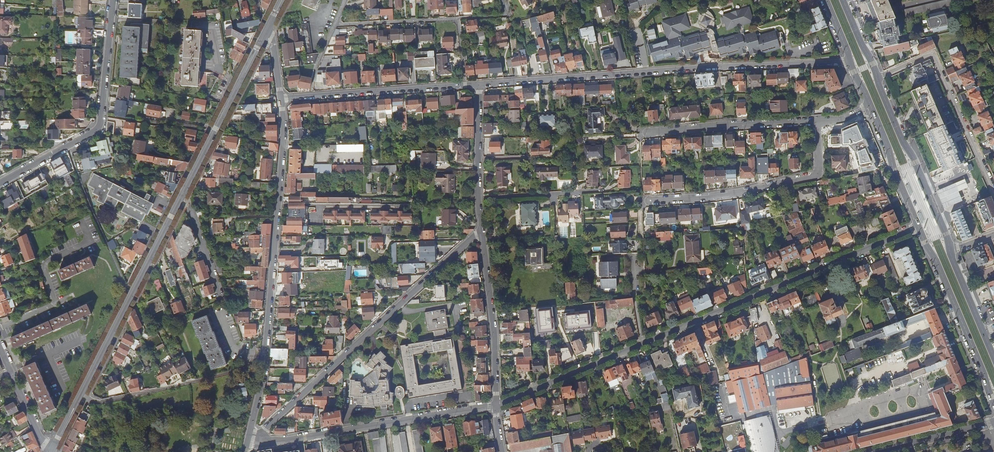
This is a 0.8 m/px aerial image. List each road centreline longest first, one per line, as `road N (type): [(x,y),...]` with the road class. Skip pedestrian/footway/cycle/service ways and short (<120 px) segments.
road 1 (tertiary): [(51,451),(264,36)]
road 2 (residential): [(496,405),(918,227)]
road 3 (residential): [(479,84),(849,61)]
road 4 (residential): [(249,437),(264,378),(285,144),(281,99)]
road 5 (residential): [(482,231),(249,437)]
road 6 (residential): [(496,405),(269,442),(249,437)]
road 7 (residential): [(0,183),(98,128),(112,0)]
road 8 (residential): [(817,121),(814,175),(742,192),(647,201)]
road 9 (residential): [(876,78),(932,54),(993,190)]
road 10 (residential): [(281,99),(479,84)]
road 11 (primary): [(918,227),(993,404)]
road 12 (primary): [(949,250),(876,78)]
road 13 (residential): [(482,231),(496,405)]
road 14 (residential): [(817,121),(646,132)]
road 15 (residential): [(479,84),(482,231)]
road 16 (primary): [(871,107),(918,227)]
road 17 (tertiary): [(993,422),(877,451)]

